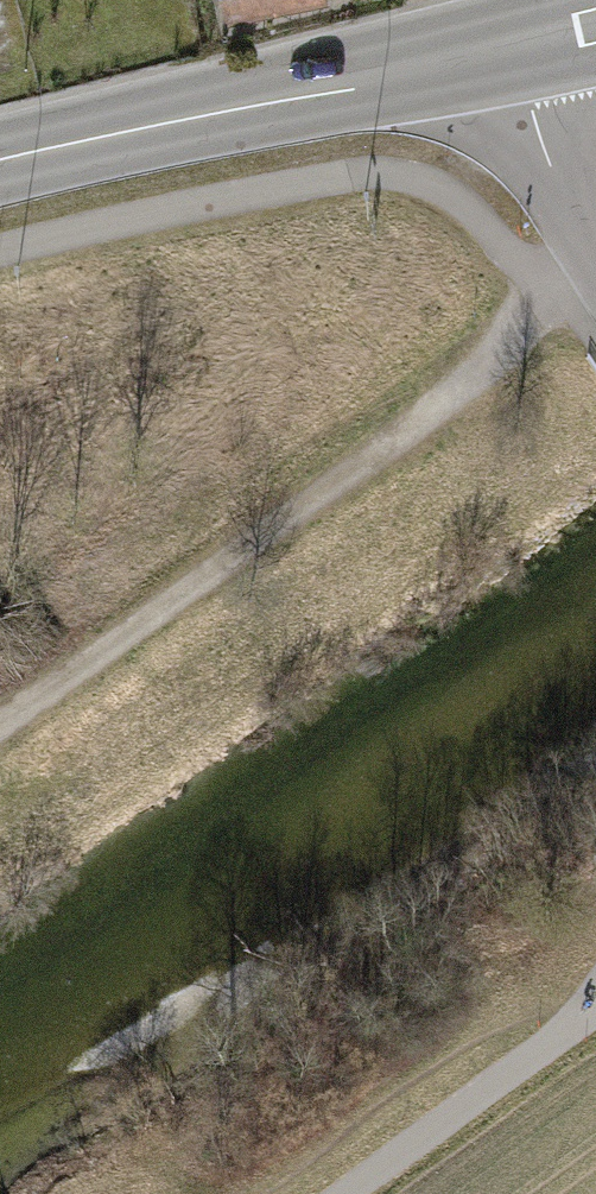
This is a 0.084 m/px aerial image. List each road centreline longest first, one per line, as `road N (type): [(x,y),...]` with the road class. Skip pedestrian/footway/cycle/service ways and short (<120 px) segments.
road 1 (track): [(0,727),(485,360),(549,291)]
road 2 (primary): [(509,44),(0,156)]
road 3 (track): [(343,1193),(573,1026),(595,994)]
road 4 (residential): [(509,44),(548,153),(595,249)]

